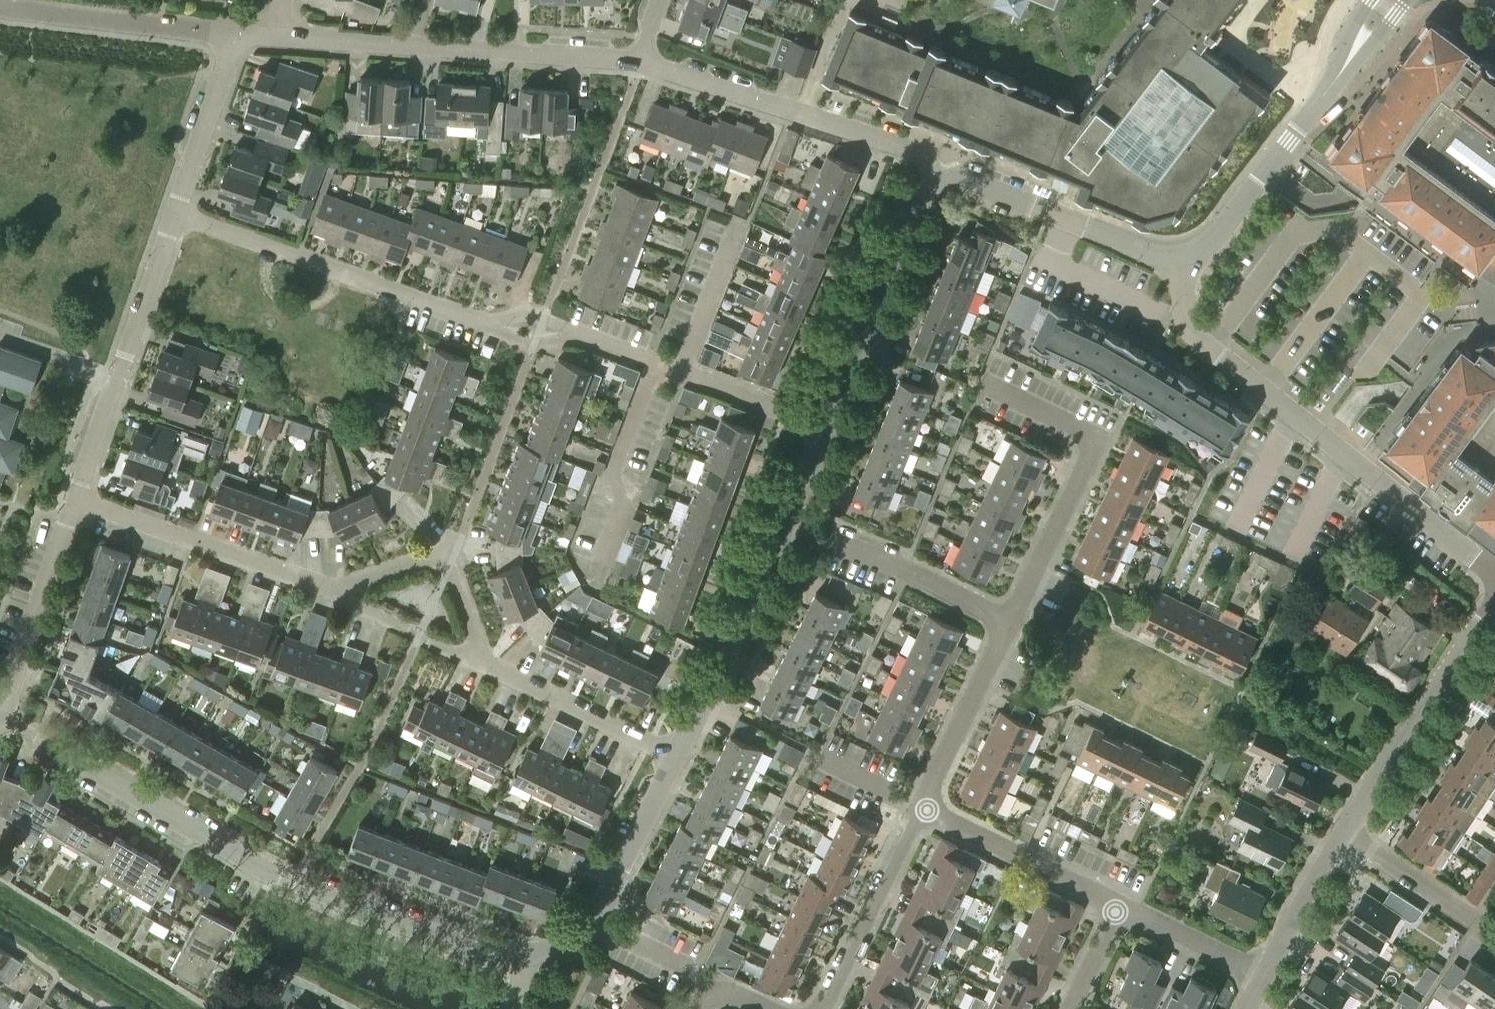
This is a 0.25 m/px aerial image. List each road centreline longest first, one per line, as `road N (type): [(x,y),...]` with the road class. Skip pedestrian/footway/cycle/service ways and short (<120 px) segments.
road 1 (unclassified): [(676,758),(344,595),(76,504)]
road 2 (unclassified): [(526,953),(473,950),(288,881),(3,719)]
road 3 (unclassified): [(1494,573),(1195,339),(1185,312),(1182,254)]
road 4 (residential): [(639,58),(277,35)]
road 5 (residential): [(940,182),(906,146),(639,58)]
road 6 (unclassified): [(486,323),(176,216)]
road 7 (unclassified): [(1009,624),(1095,439),(989,385)]
road 8 (unclassified): [(76,504),(176,216)]
road 9 (unclassified): [(940,182),(914,196),(825,428)]
road 10 (unclassified): [(1341,836),(1494,611)]
road 11 (unclassified): [(825,428),(576,330)]
road 12 (unclassified): [(786,523),(676,758)]
road 13 (unclassified): [(940,182),(964,178),(1155,254),(1182,254)]
road 14 (unclassified): [(1009,624),(916,572),(786,523)]
road 15 (unclassified): [(0,8),(241,36)]
road 16 (unclassified): [(3,719),(76,504)]
road 17 (unclassified): [(924,807),(823,1008)]
road 18 (unclassified): [(1122,903),(924,807)]
road 19 (unclassified): [(1182,254),(1223,231),(1322,98)]
road 20 (unclassified): [(924,807),(1009,624)]
road 21 (unclassified): [(176,216),(241,36)]
road 22 (unclassified): [(1494,934),(1341,836)]
road 23 (unclassified): [(676,758),(595,919)]
road 24 (unclassified): [(1266,975),(1122,903)]
road 25 (unclassified): [(1266,975),(1341,836)]
road 26 (unclassified): [(1322,98),(1408,0)]

